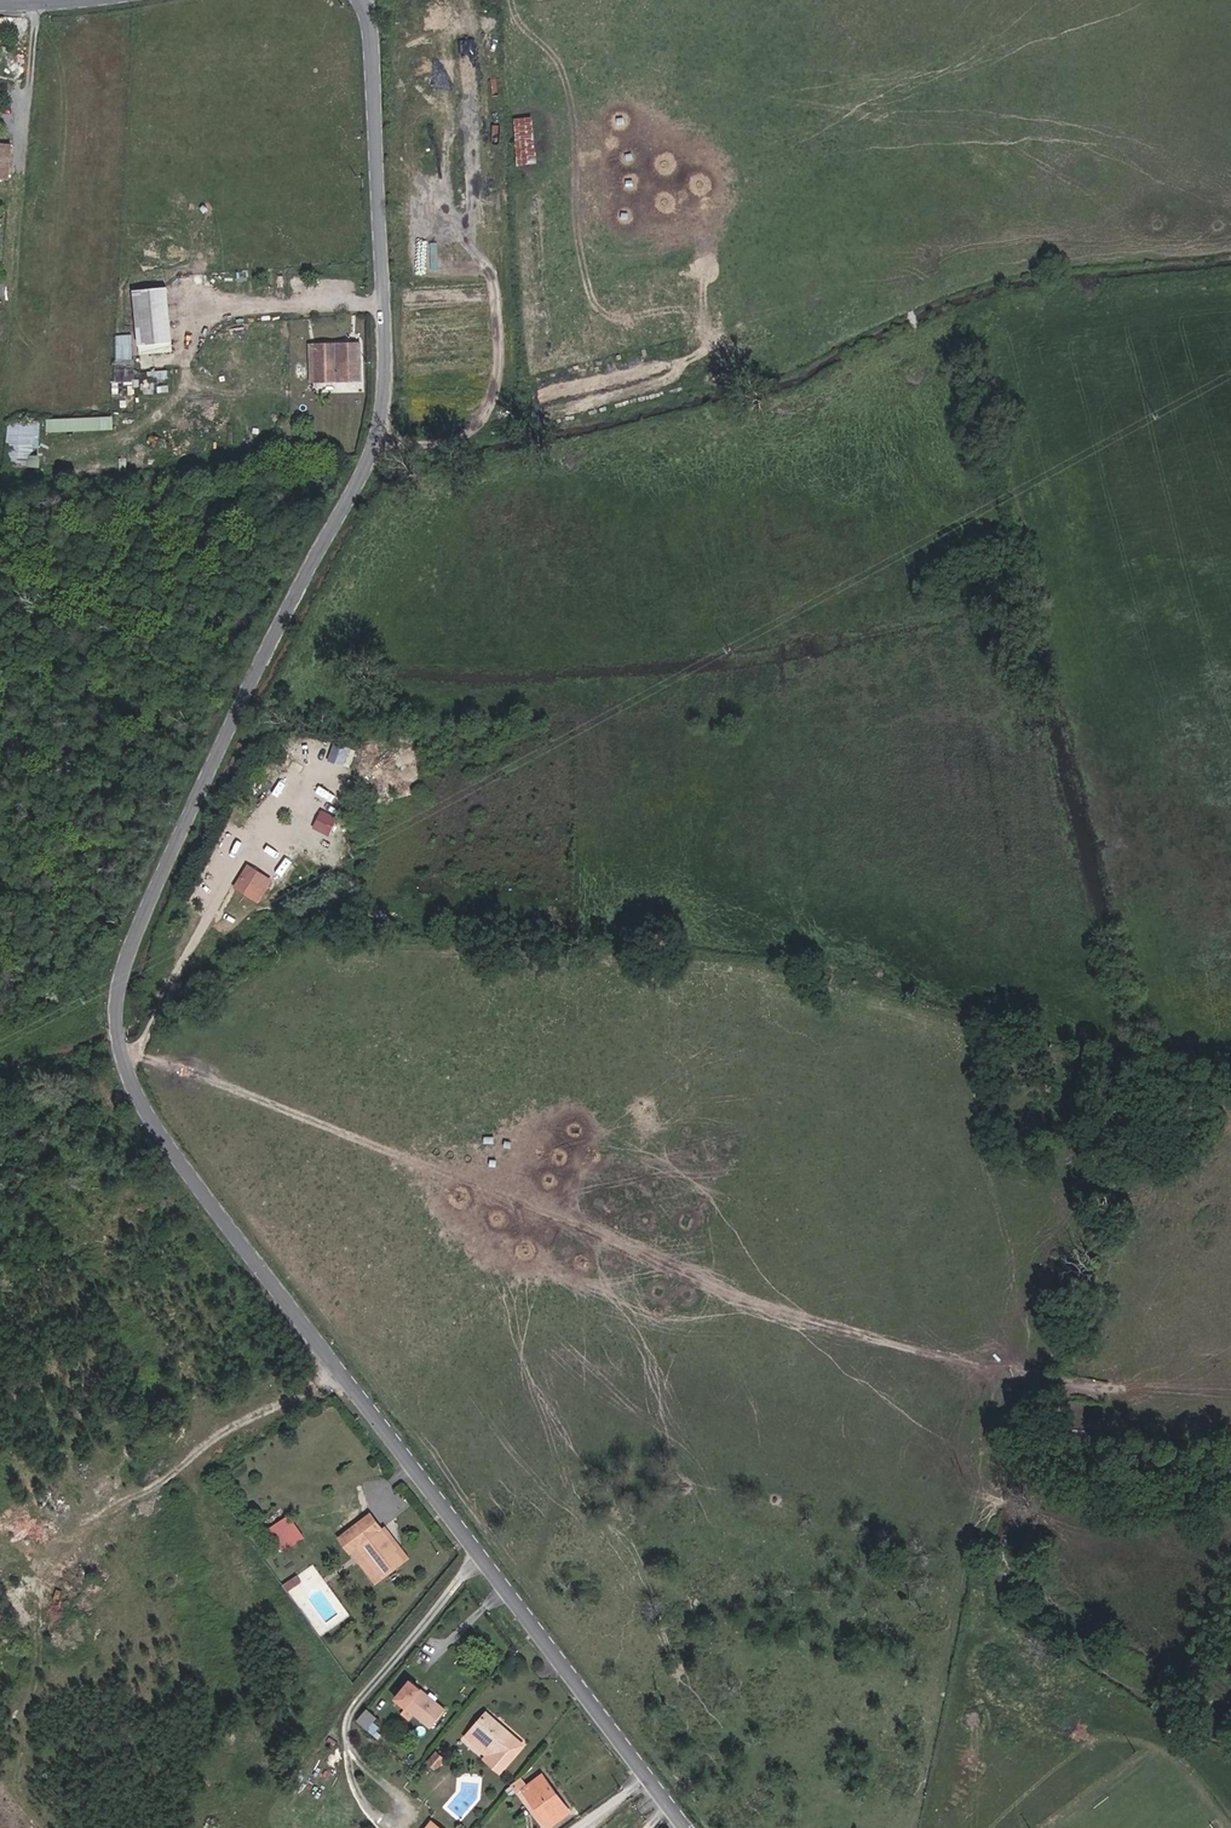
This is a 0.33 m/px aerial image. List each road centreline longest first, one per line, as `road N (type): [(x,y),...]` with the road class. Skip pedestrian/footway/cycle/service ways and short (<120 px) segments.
road 1 (tertiary): [(364,0),(383,29),(396,383),(377,444),(139,926),(117,991),(116,1037),(129,1078),(167,1141),(688,1827)]
road 2 (tertiary): [(140,1231),(191,1314),(198,1377),(181,1421),(100,1551),(77,1616),(67,1730),(88,1827)]
road 3 (tertiary): [(0,1484),(22,1315),(47,1275),(104,1224)]

